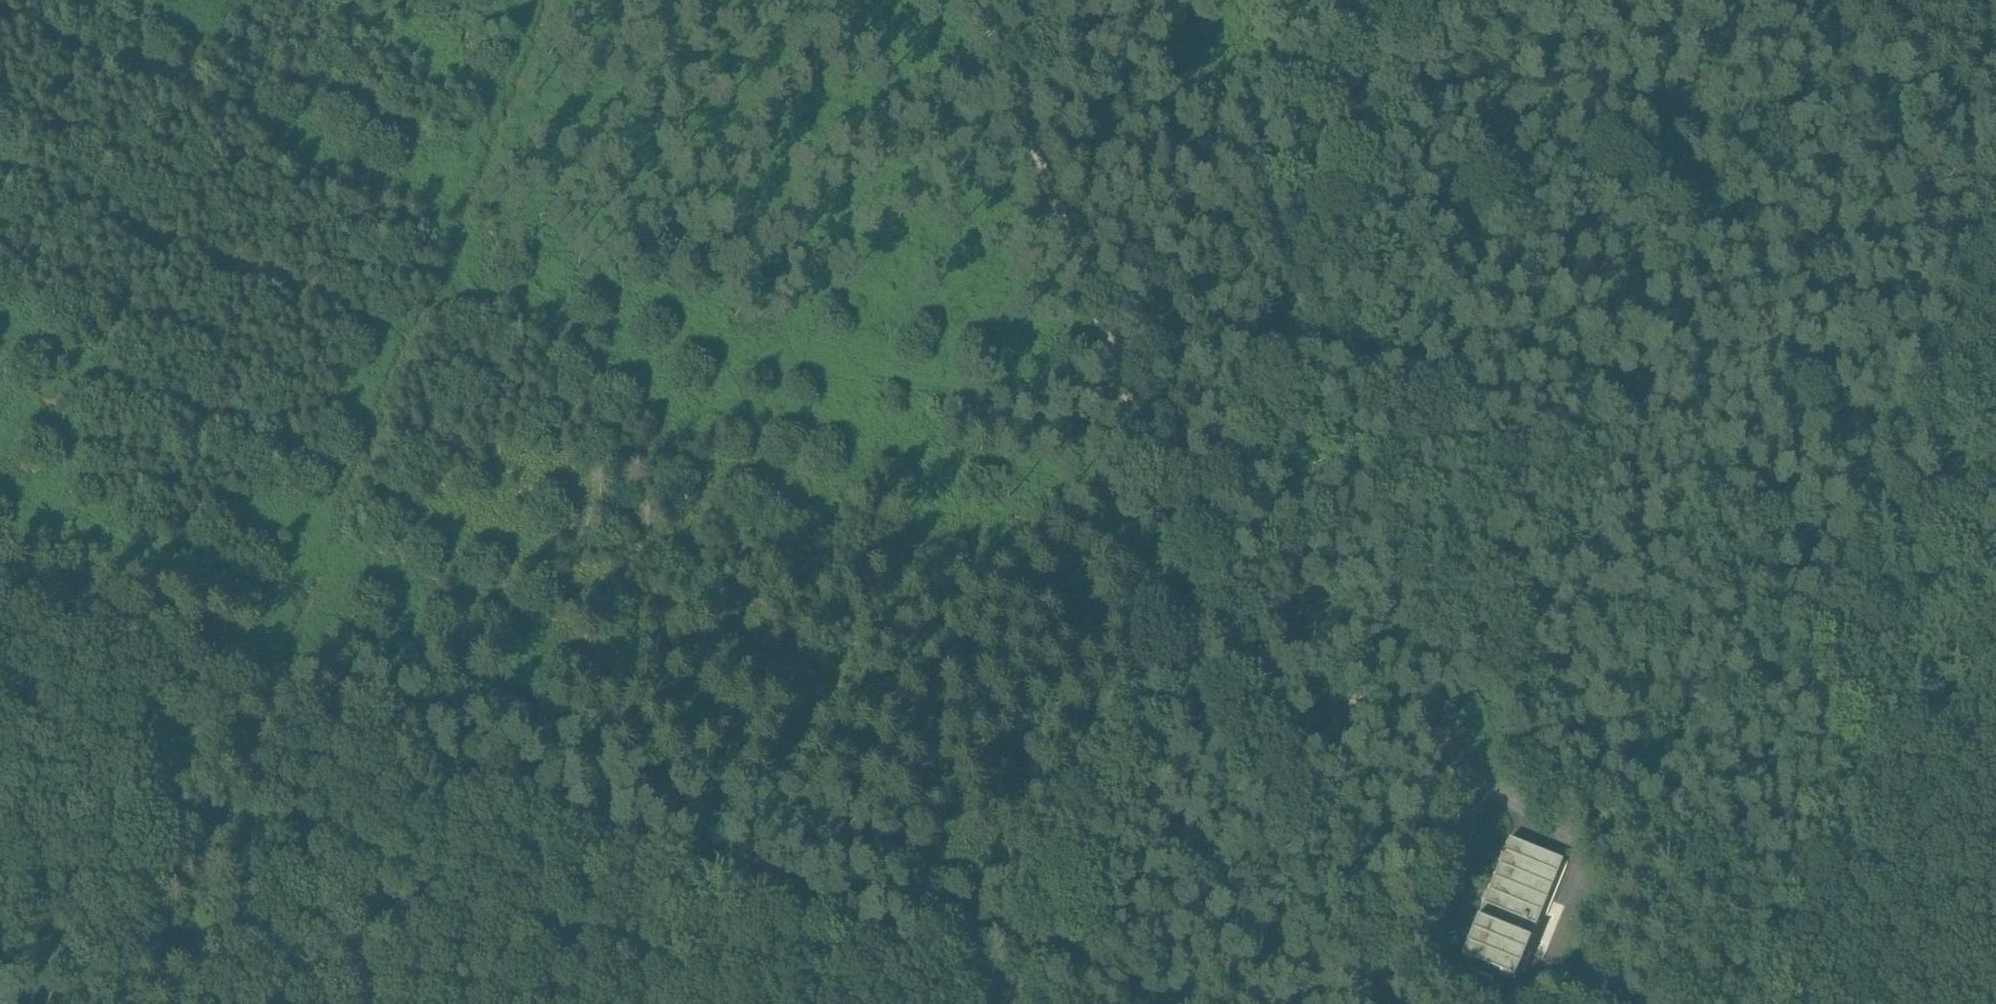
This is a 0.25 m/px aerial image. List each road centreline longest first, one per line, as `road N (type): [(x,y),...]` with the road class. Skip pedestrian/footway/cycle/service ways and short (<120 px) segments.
road 1 (track): [(0,556),(324,683),(1074,1003)]
road 2 (track): [(571,0),(324,683),(196,1003)]
road 3 (track): [(1481,755),(1266,621),(1198,555),(993,0)]
road 4 (track): [(1198,555),(1017,1003)]

